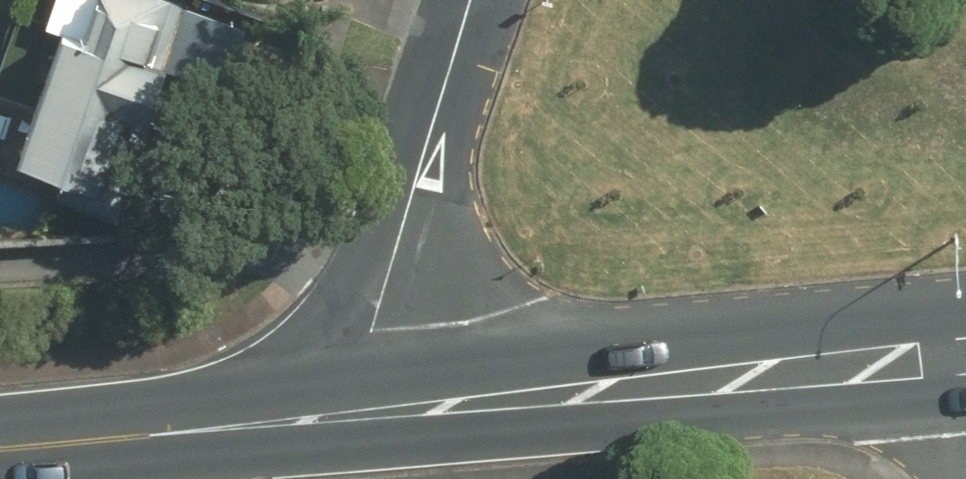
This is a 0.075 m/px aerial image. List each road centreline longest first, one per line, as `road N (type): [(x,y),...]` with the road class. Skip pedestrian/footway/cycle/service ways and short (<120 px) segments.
road 1 (secondary): [(345,410),(965,353)]
road 2 (residential): [(345,410),(478,0)]
road 3 (secondary): [(0,439),(345,410)]

